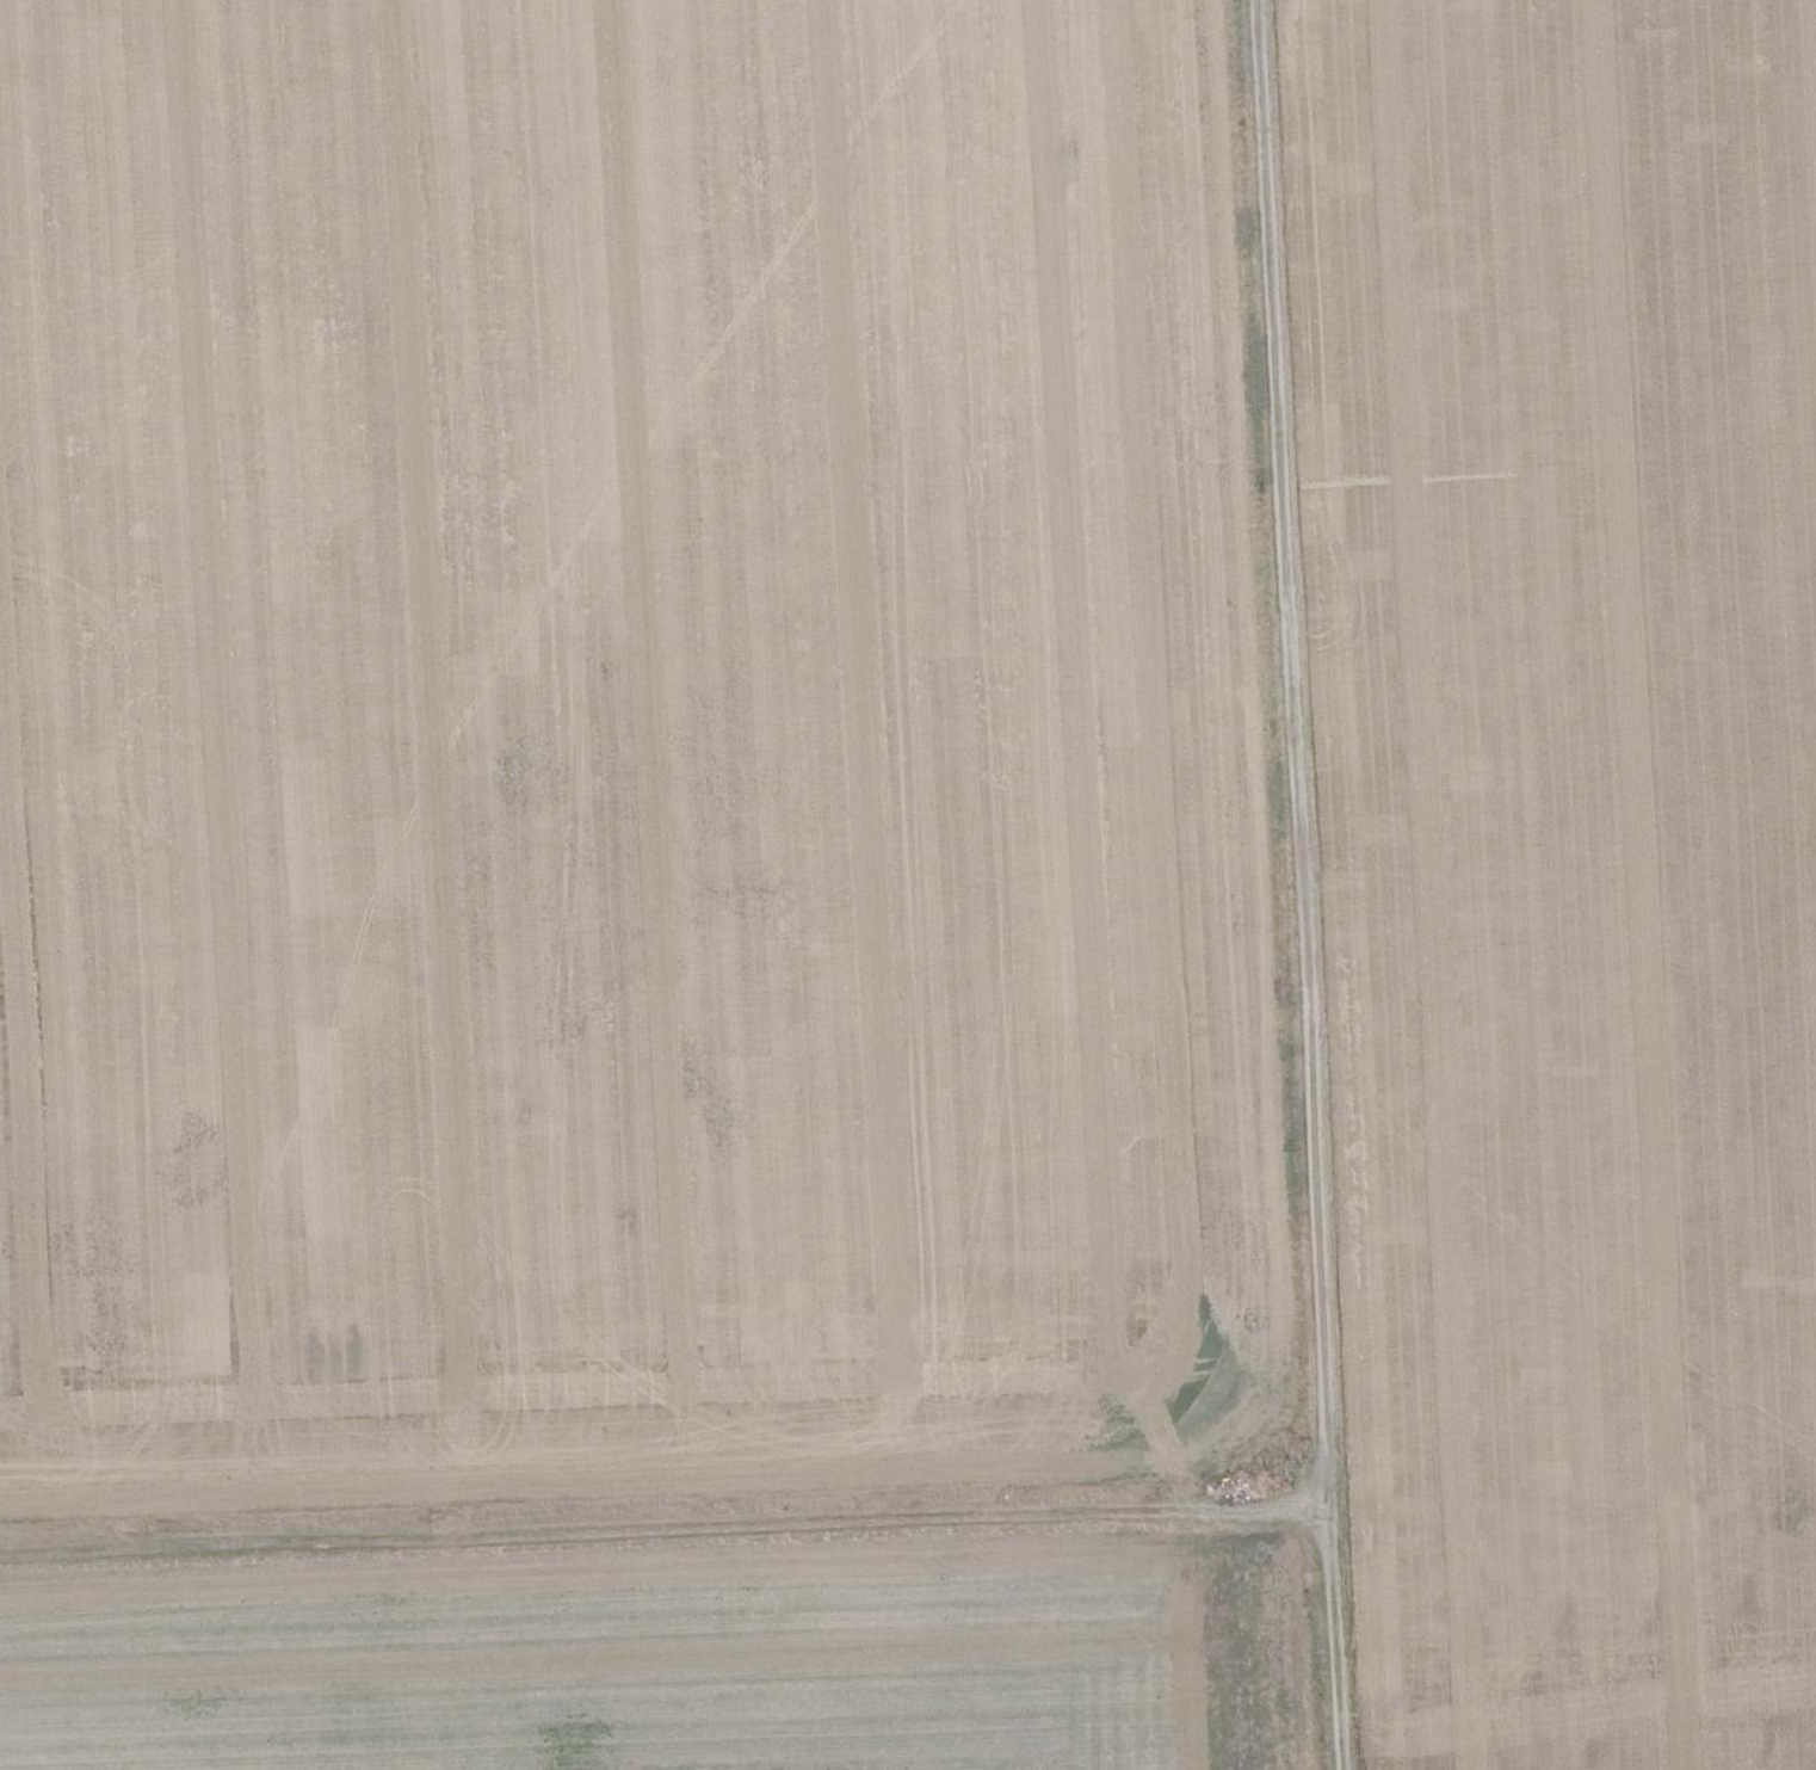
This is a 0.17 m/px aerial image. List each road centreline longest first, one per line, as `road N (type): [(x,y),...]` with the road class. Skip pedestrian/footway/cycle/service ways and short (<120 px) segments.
road 1 (track): [(1339,1769),(1257,0)]
road 2 (track): [(0,1559),(1327,1511)]

